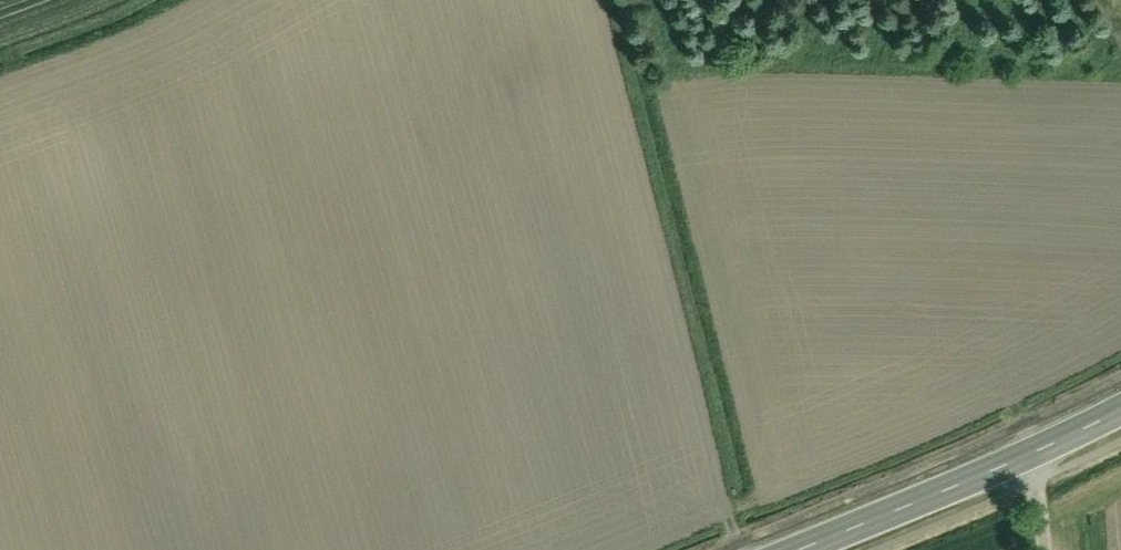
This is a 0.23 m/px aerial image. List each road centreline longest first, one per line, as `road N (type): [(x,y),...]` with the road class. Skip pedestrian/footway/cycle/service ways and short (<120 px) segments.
road 1 (secondary): [(1120,410),(807,549)]

